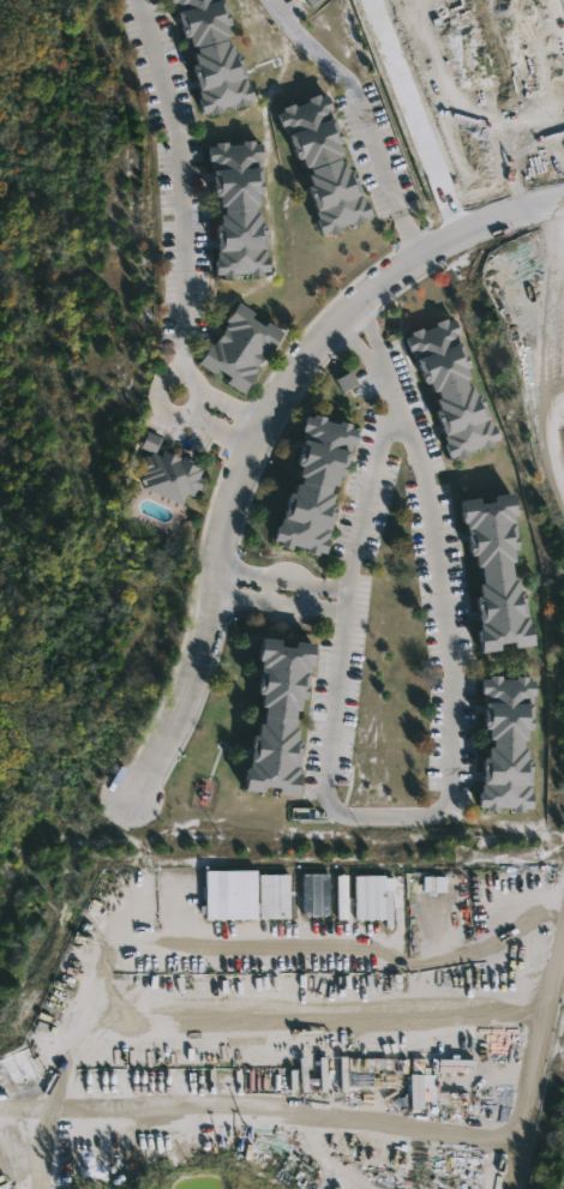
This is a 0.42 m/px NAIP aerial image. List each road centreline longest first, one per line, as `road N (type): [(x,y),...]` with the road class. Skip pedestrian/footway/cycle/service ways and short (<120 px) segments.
road 1 (residential): [(563,204),(518,211),(452,238),(379,281),(313,338),(263,420),(233,490),(199,655),(131,794)]

